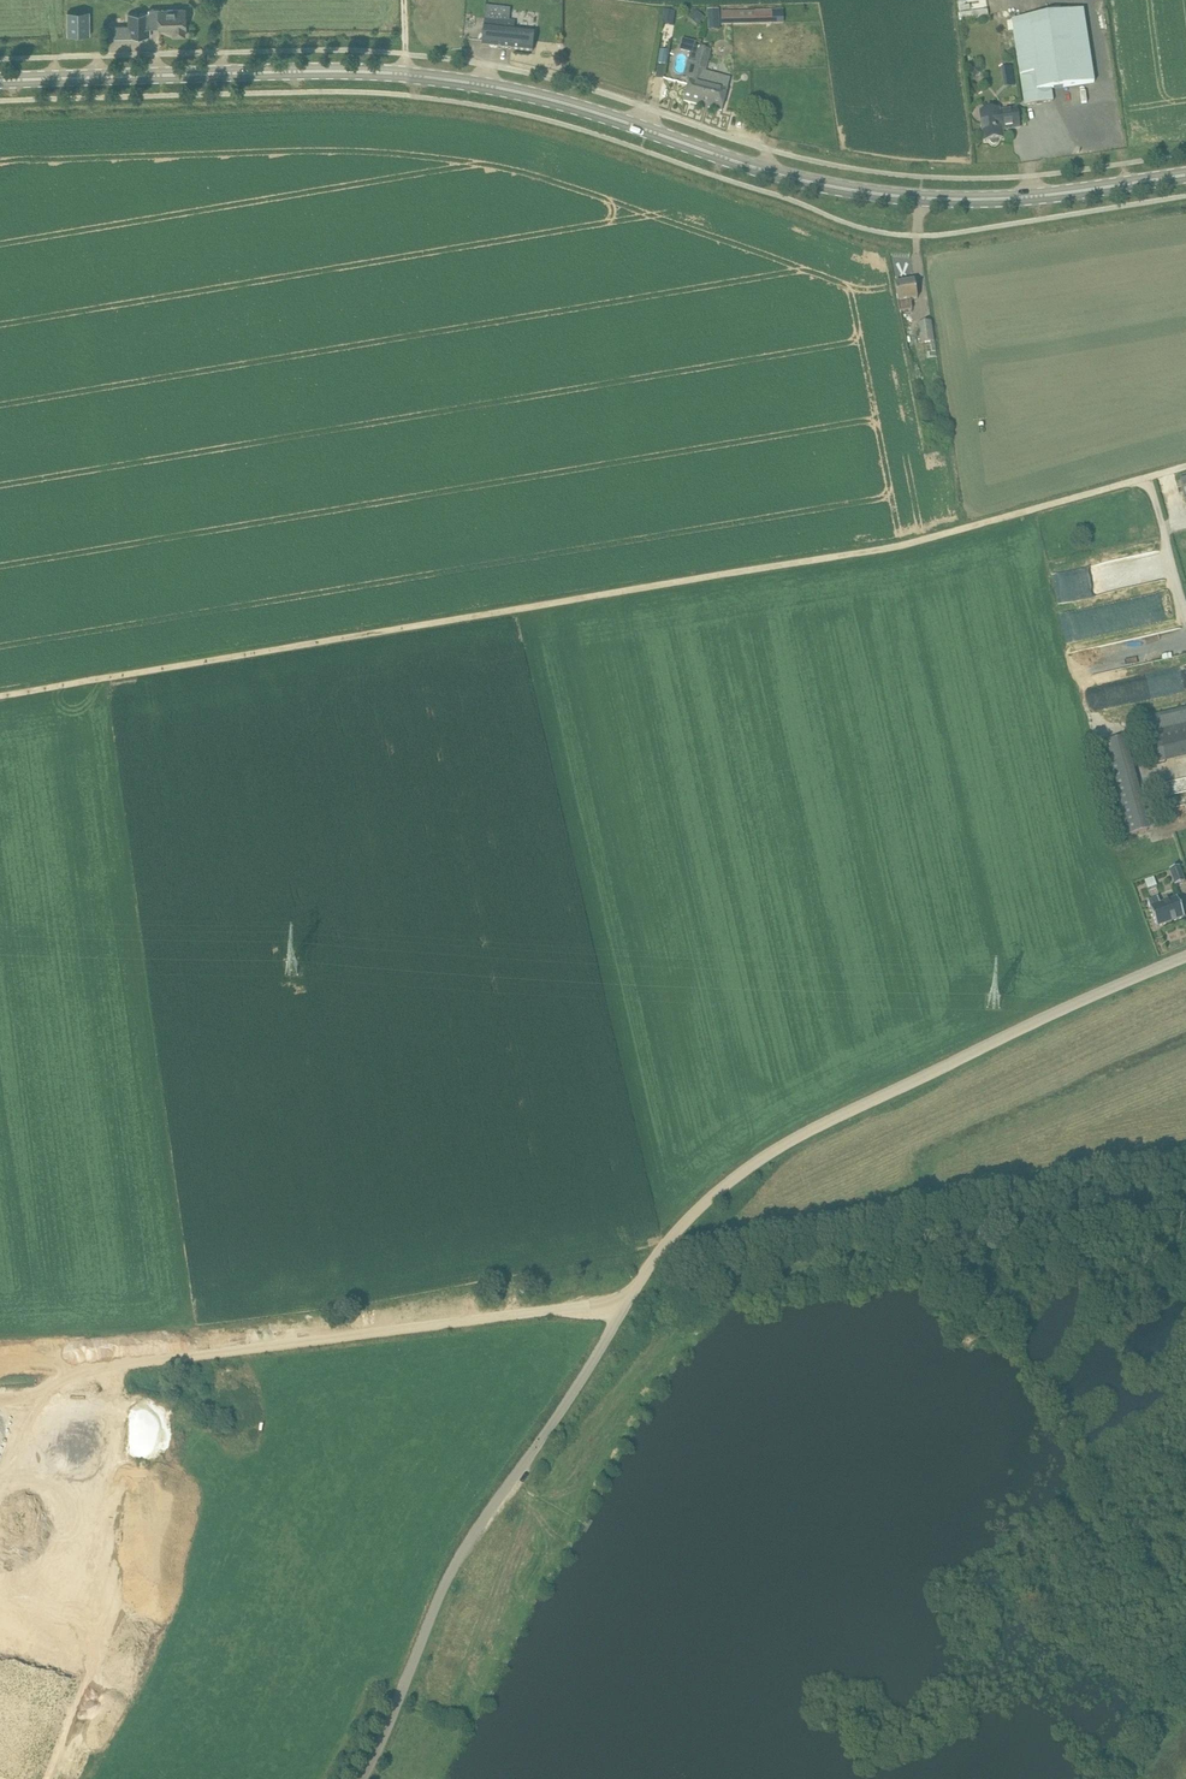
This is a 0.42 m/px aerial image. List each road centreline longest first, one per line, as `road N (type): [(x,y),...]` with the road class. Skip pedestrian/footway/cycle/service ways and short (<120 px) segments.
road 1 (unclassified): [(364,1778),(467,1544),(658,1255),(704,1204),(767,1155),(829,1121),(1185,957)]
road 2 (primary): [(1185,174),(1019,197),(923,198),(791,177),(568,104),(444,78),(318,71),(0,81)]

